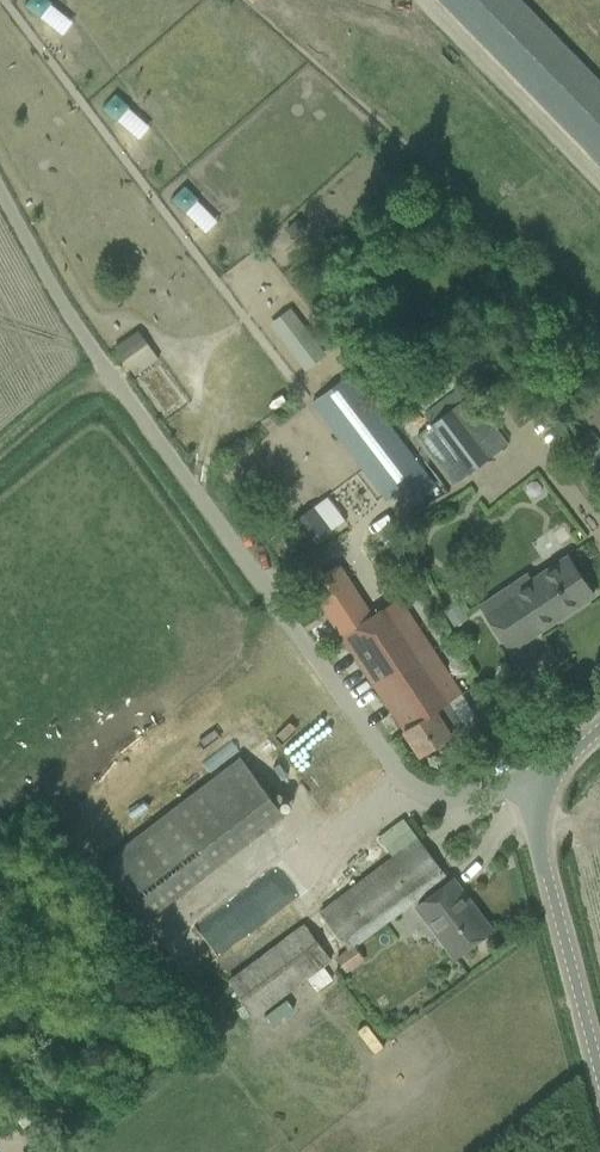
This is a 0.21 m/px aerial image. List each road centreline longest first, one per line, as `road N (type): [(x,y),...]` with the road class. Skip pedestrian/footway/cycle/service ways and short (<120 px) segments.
road 1 (unclassified): [(529,777),(438,798),(396,772),(78,329),(0,193)]
road 2 (unclassified): [(599,1078),(529,777)]

